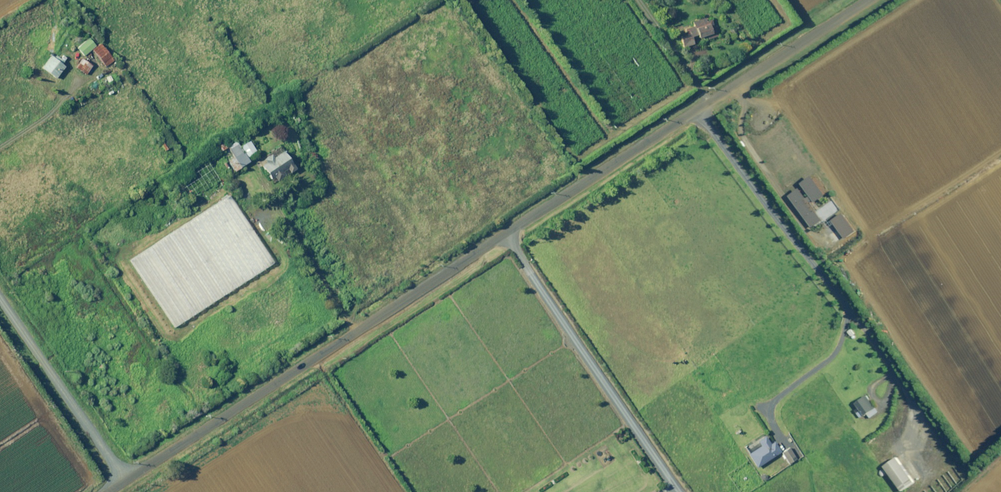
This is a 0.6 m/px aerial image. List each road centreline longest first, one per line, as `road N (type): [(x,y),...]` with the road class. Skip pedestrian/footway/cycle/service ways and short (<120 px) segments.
road 1 (unclassified): [(869,0),(130,479)]
road 2 (unclassified): [(130,479),(0,296)]

